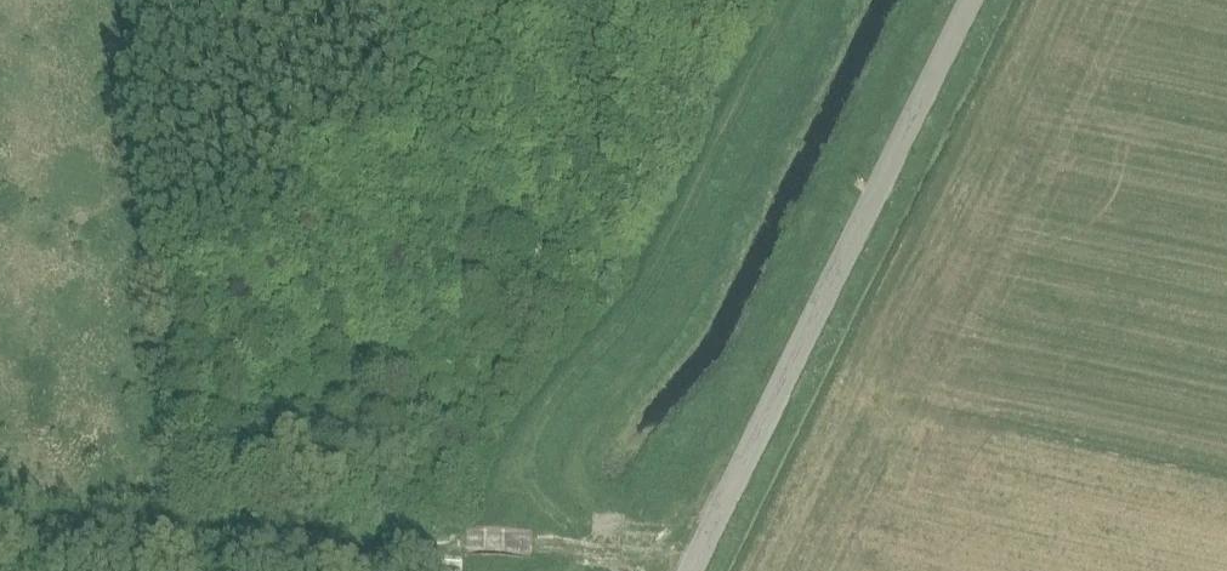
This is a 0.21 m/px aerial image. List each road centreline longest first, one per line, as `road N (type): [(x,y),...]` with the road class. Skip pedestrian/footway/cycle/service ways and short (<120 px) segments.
road 1 (tertiary): [(694,570),(972,0)]

